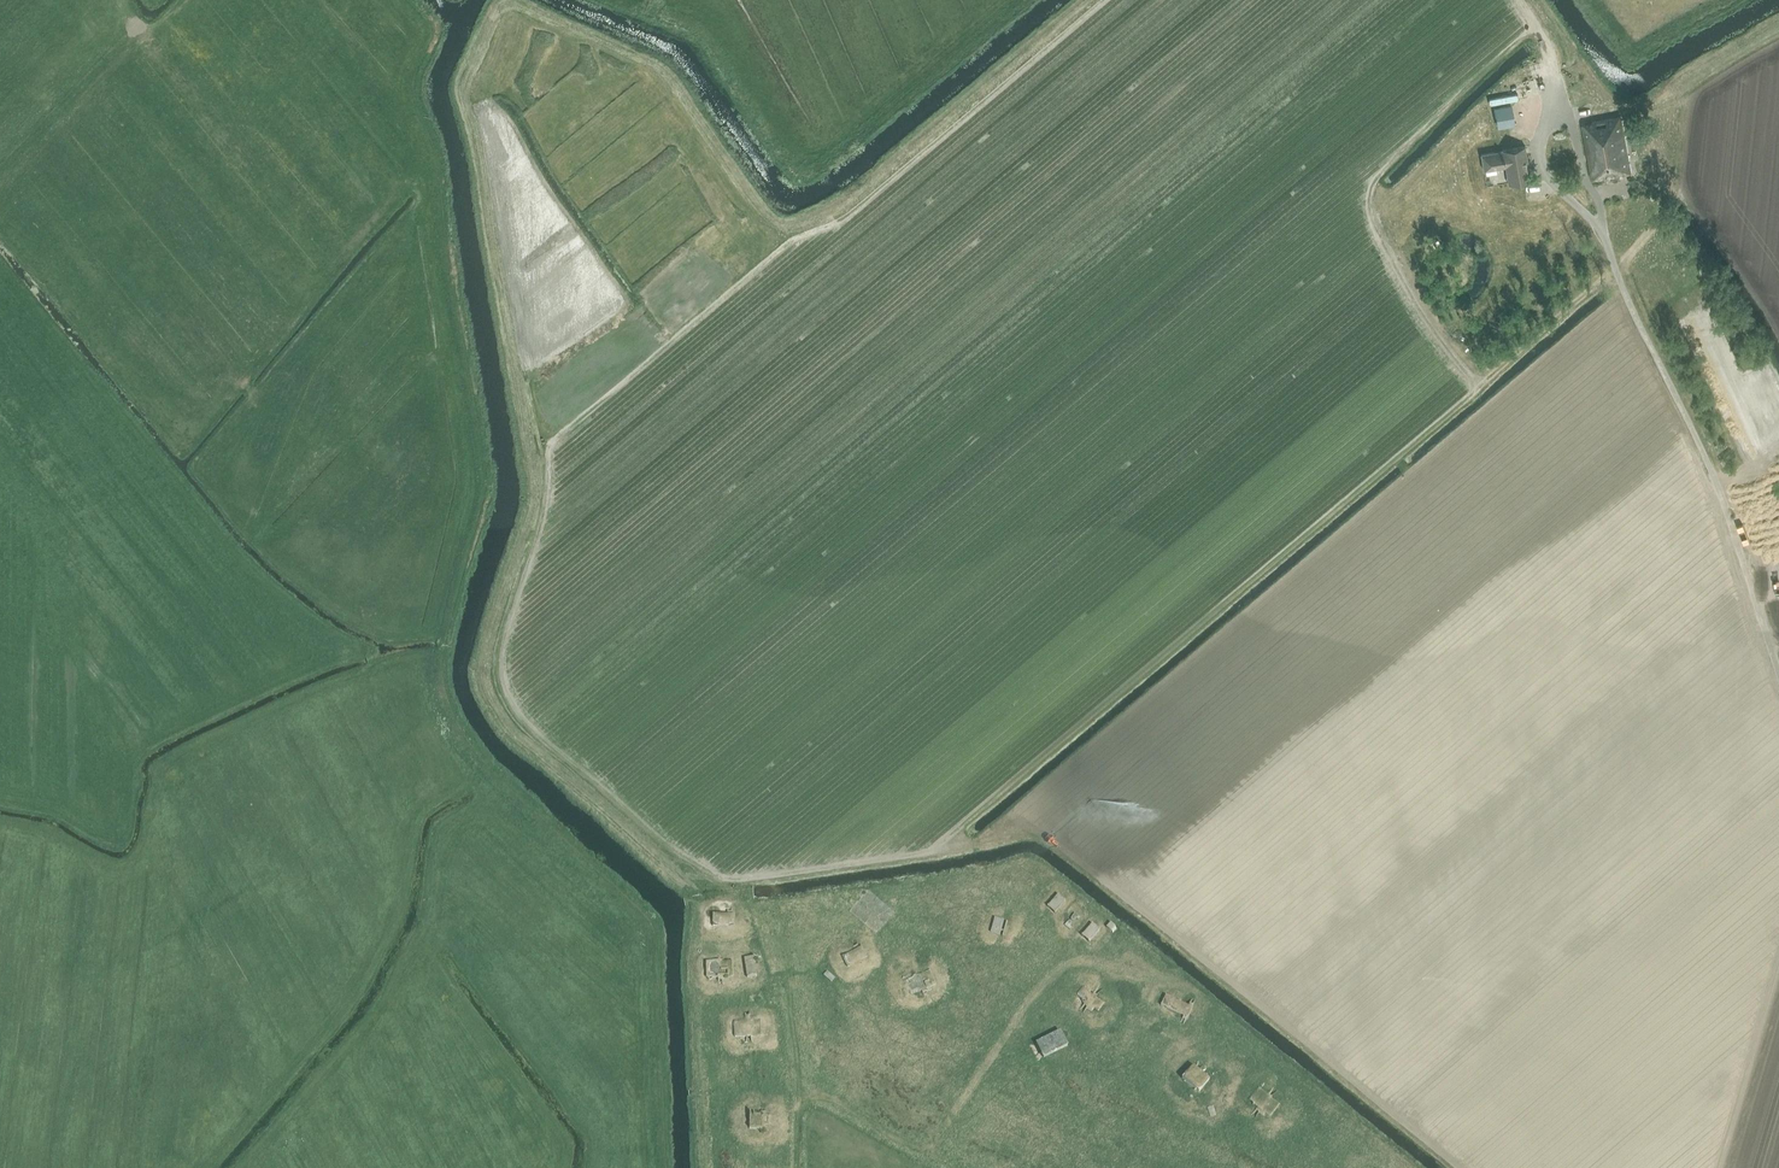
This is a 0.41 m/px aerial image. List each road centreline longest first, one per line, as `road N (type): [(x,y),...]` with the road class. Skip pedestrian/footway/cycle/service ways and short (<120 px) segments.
road 1 (track): [(926,1156),(1060,973),(1100,964),(1165,990)]
road 2 (track): [(801,1167),(800,1115),(816,1100),(947,1167)]

